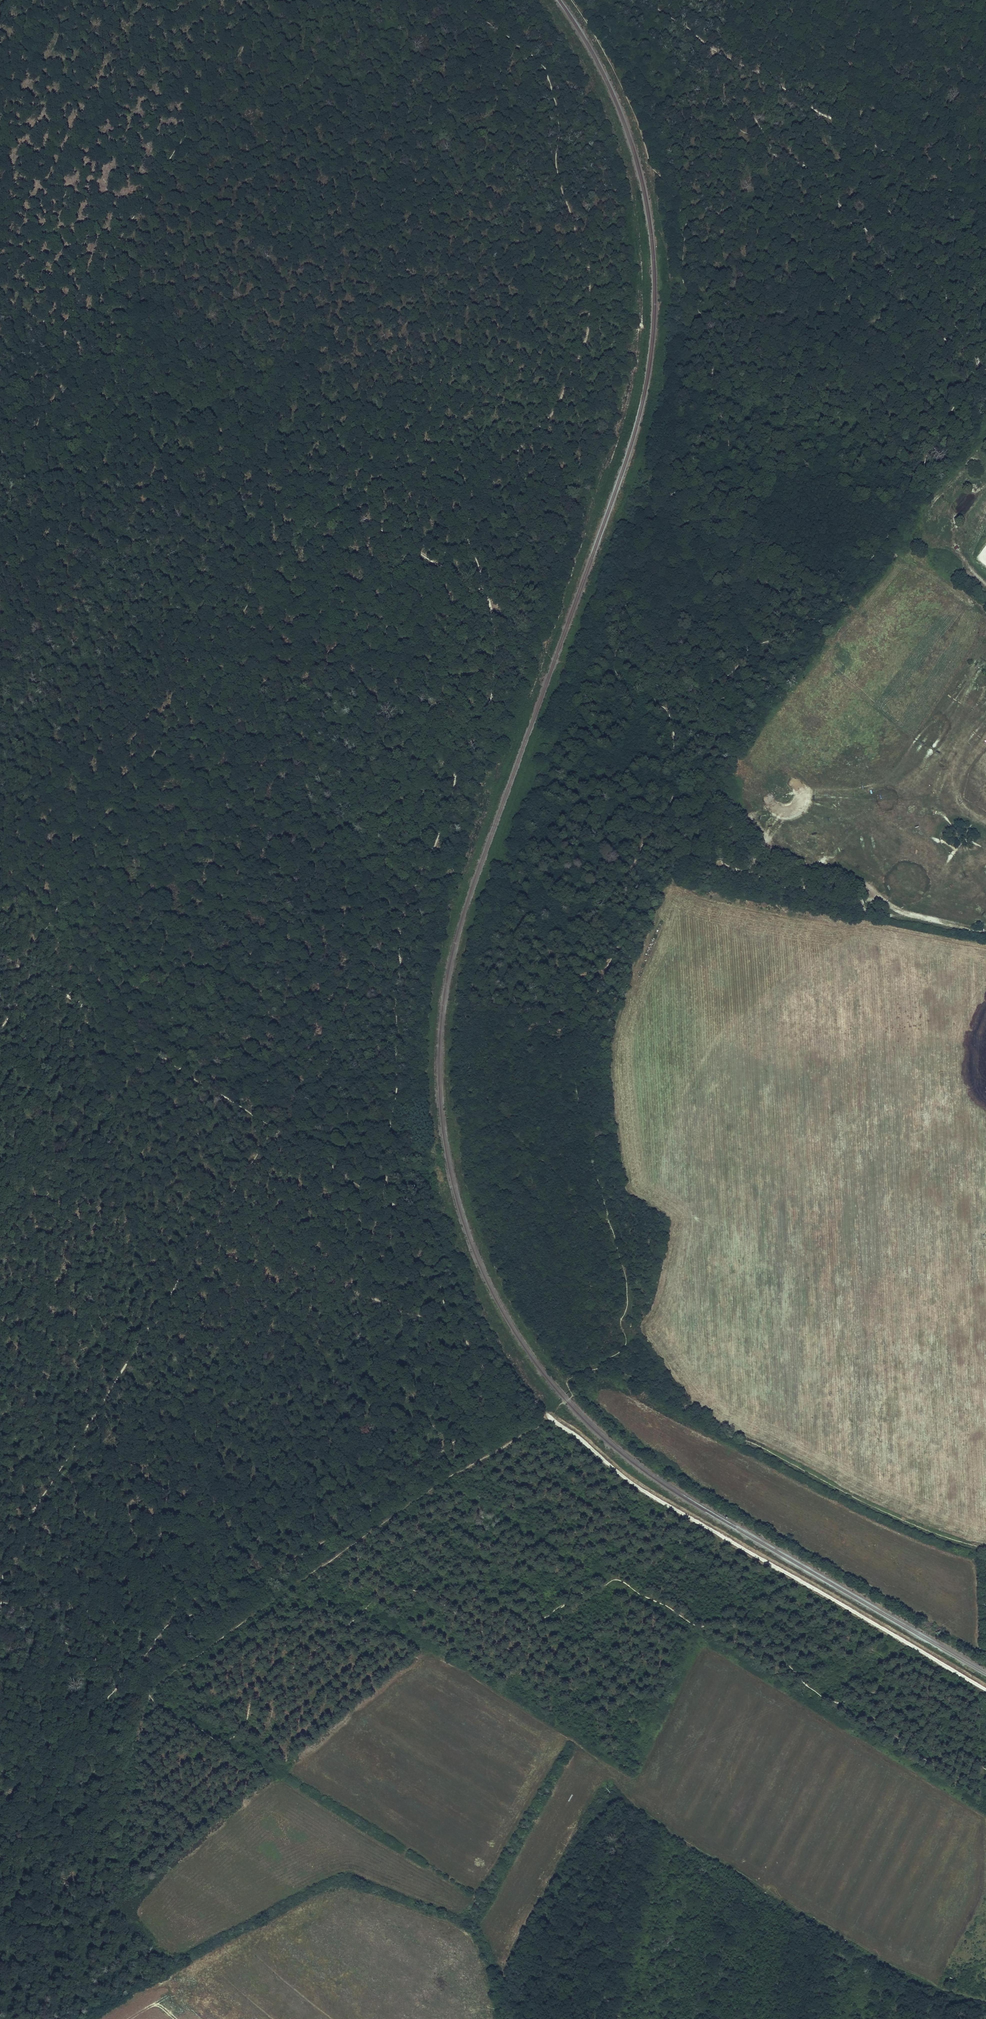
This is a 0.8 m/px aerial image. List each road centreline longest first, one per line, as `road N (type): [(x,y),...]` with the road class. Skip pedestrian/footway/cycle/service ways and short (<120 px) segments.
road 1 (track): [(512,1384),(640,1489),(985,1689)]
road 2 (track): [(550,1418),(313,1569),(150,1692)]
road 3 (track): [(985,932),(905,913),(858,881),(774,849),(752,814)]
road 4 (track): [(985,585),(961,556),(952,495),(985,441)]

